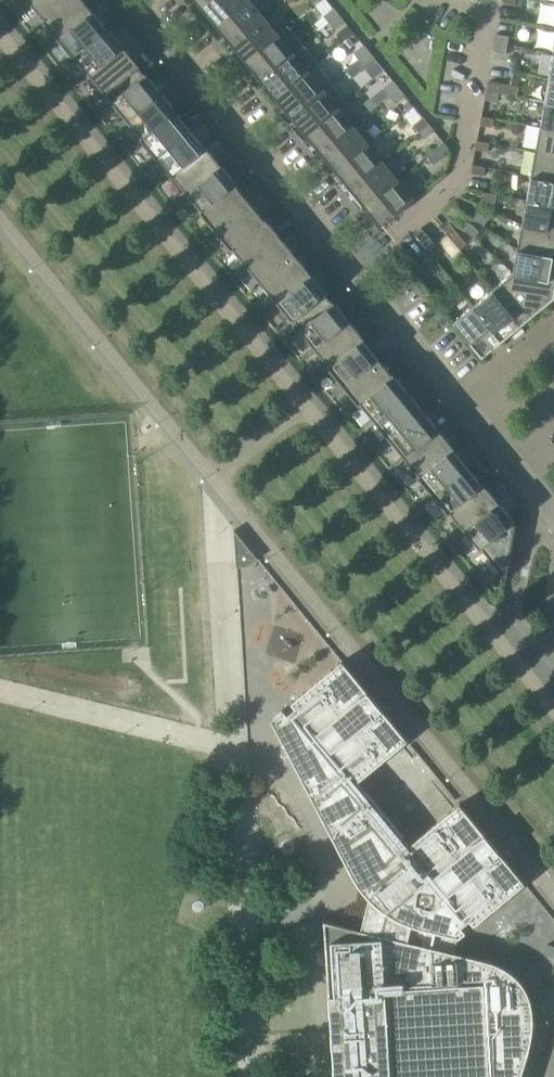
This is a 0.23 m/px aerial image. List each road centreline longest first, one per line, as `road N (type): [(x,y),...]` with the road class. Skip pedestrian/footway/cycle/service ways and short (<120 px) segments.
road 1 (residential): [(132,0),(465,407)]
road 2 (residential): [(465,407),(553,516)]

